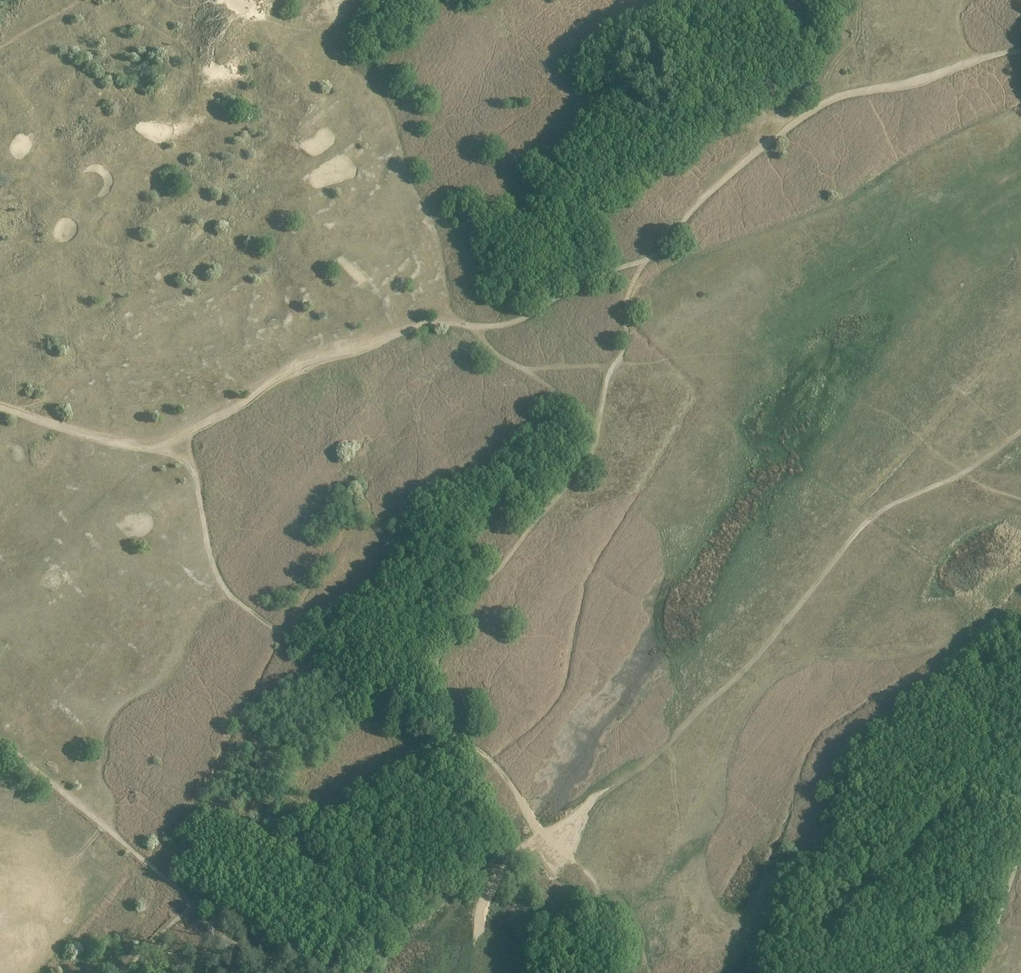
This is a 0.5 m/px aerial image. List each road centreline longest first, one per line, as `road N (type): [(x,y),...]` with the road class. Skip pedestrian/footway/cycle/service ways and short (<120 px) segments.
road 1 (track): [(191,430),(291,368),(434,323),(496,325),(524,317),(653,256),(708,195),(835,97),(1020,47)]
road 2 (track): [(551,834),(647,763),(731,683),(871,519),(957,476),(1020,431)]
road 3 (track): [(452,734),(437,678),(445,636),(591,453),(625,341),(628,295),(644,261)]
road 4 (track): [(452,734),(244,610),(219,574),(194,464)]
road 5 (track): [(307,972),(203,922),(186,898),(106,828)]
road 6 (track): [(151,449),(0,406)]
road 7 (track): [(106,828),(0,741)]
road 8 (track): [(980,972),(1020,848)]

